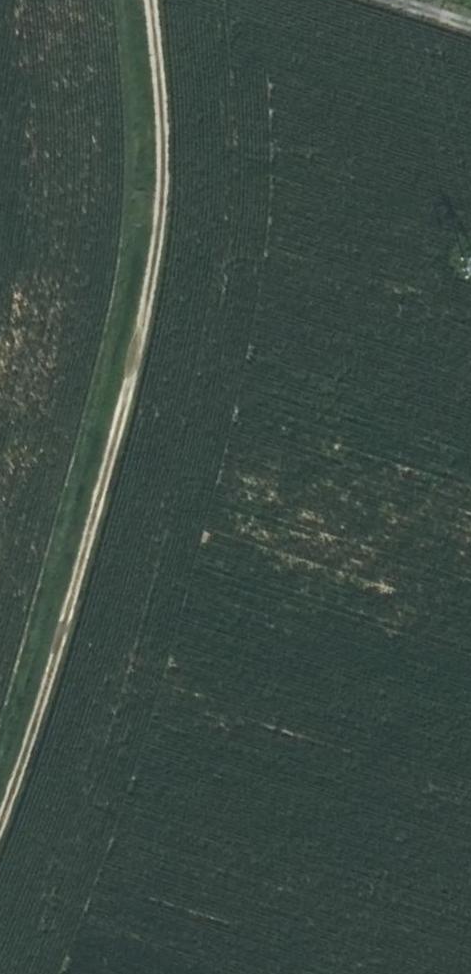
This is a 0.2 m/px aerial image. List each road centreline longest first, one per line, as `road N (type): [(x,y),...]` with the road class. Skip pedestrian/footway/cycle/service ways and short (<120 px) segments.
road 1 (track): [(152,0),(166,180),(126,405),(45,697),(0,821)]

